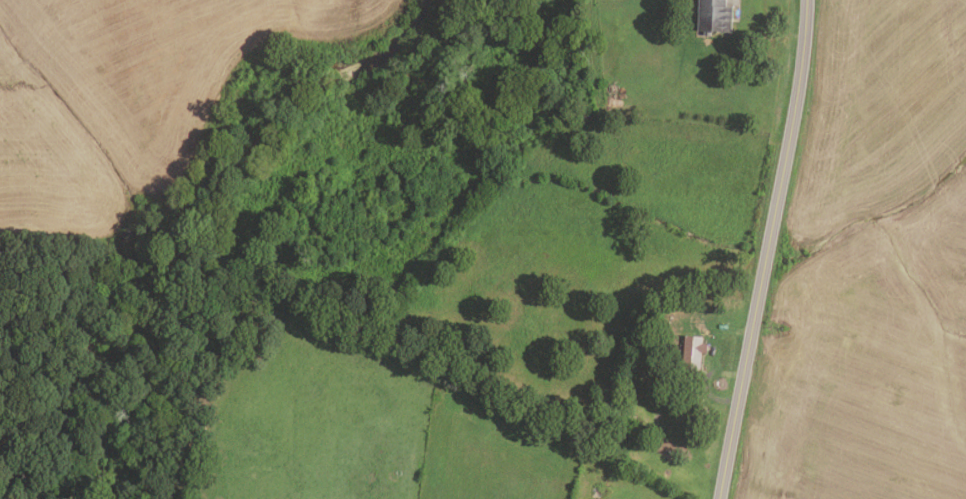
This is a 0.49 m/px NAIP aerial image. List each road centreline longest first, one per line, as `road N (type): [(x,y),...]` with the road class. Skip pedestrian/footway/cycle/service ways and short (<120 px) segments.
road 1 (primary): [(720,498),(793,123),(806,0)]

